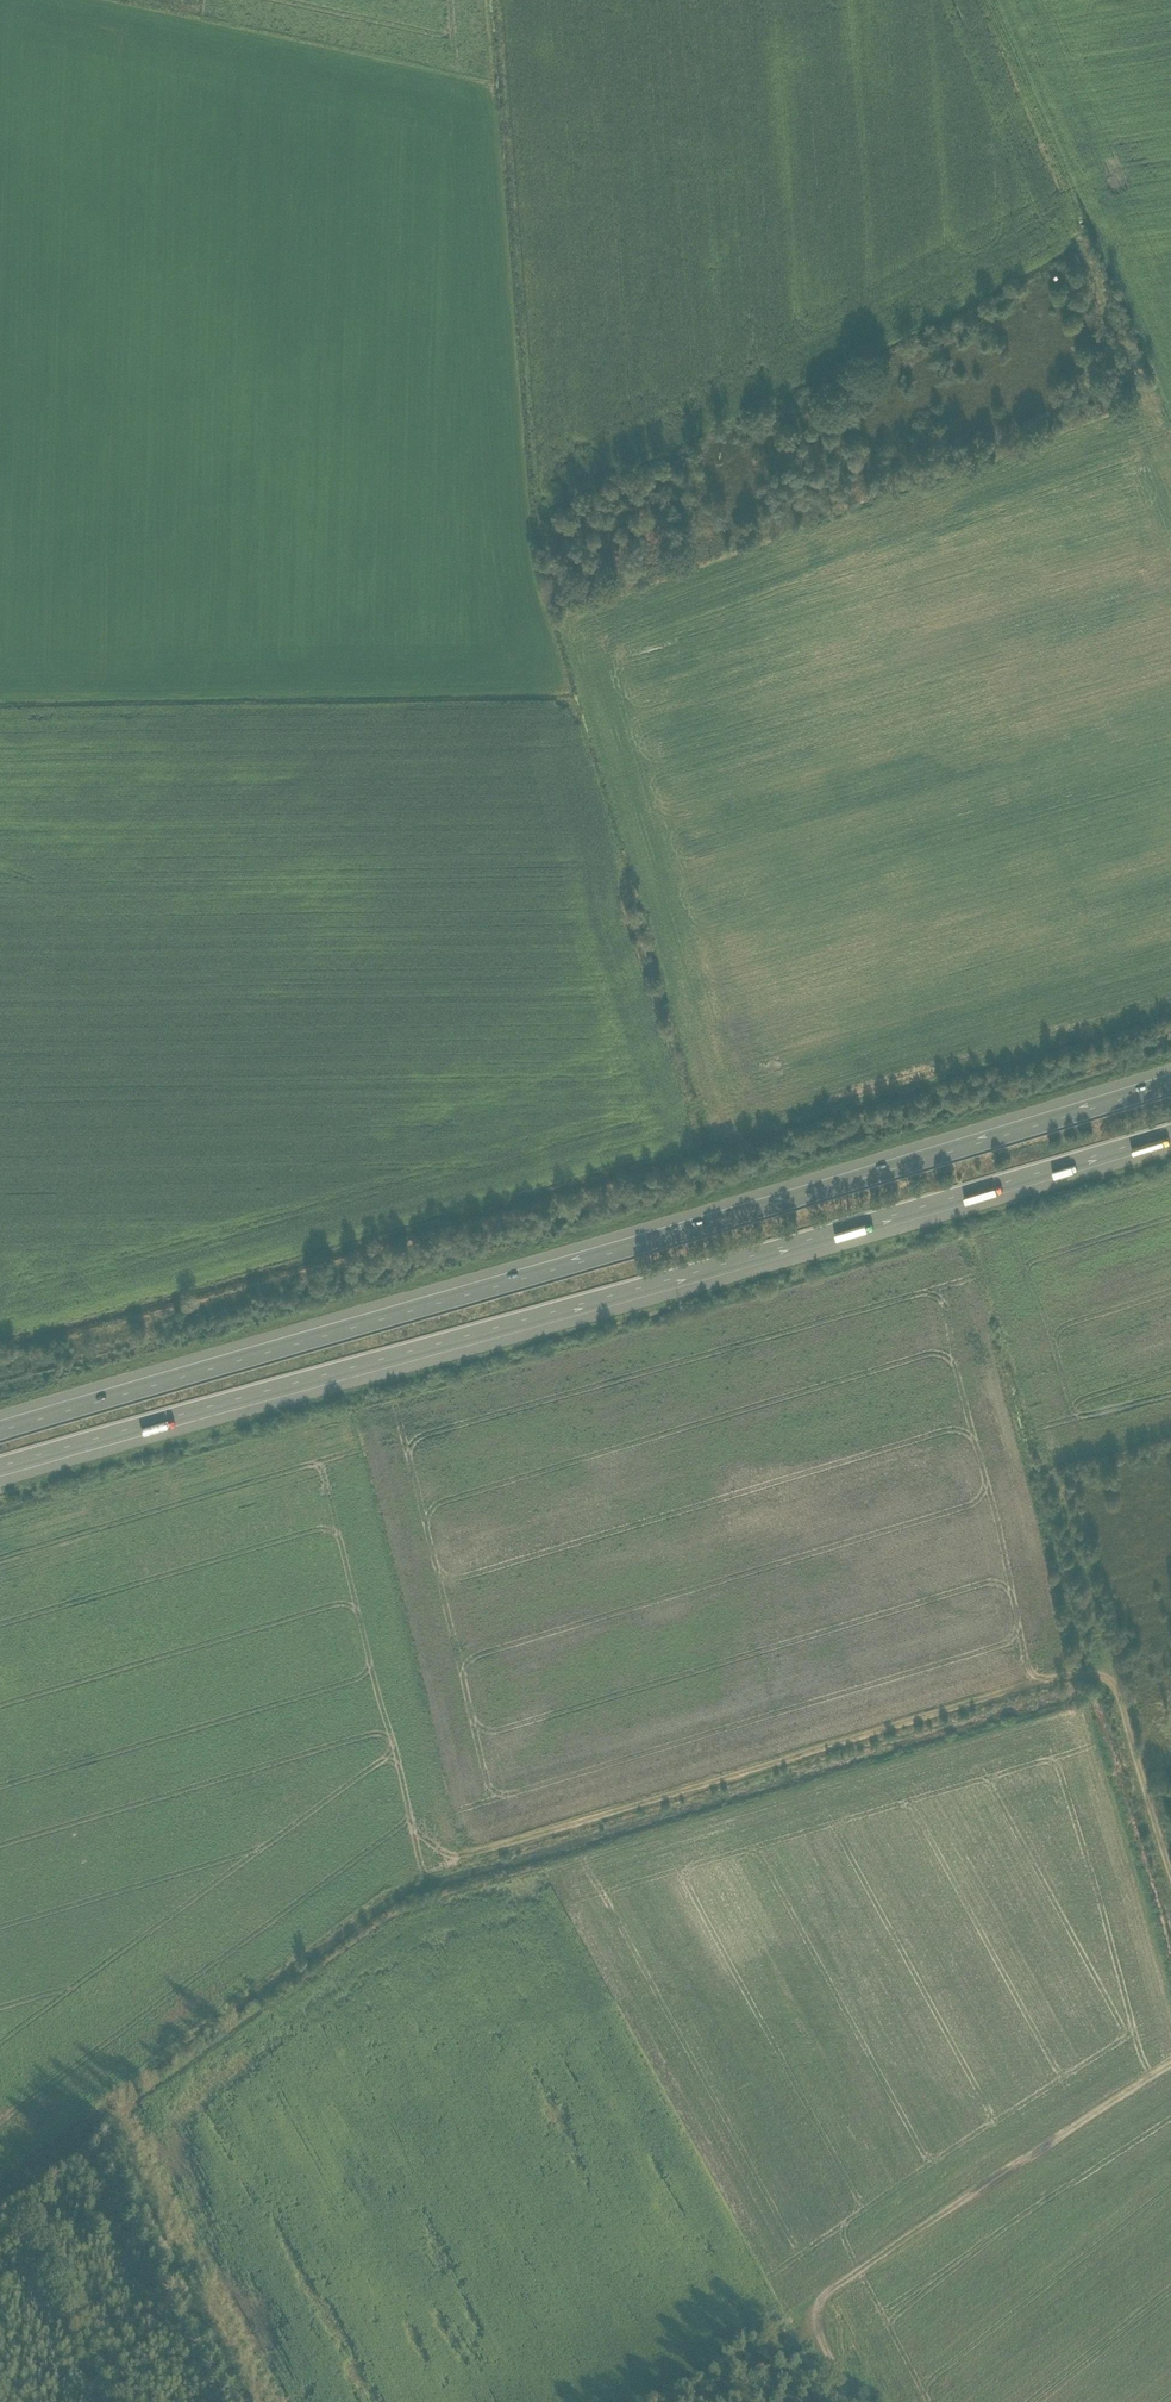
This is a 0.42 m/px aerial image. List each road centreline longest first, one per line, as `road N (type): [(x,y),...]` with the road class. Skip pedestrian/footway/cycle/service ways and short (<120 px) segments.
road 1 (motorway): [(1170,1082),(0,1429)]
road 2 (motorway): [(0,1466),(1170,1133)]
road 3 (track): [(1170,2067),(823,2297),(816,2310),(819,2333),(853,2401)]
road 4 (track): [(1043,1679),(1085,1673),(1117,1692),(1170,1859)]

